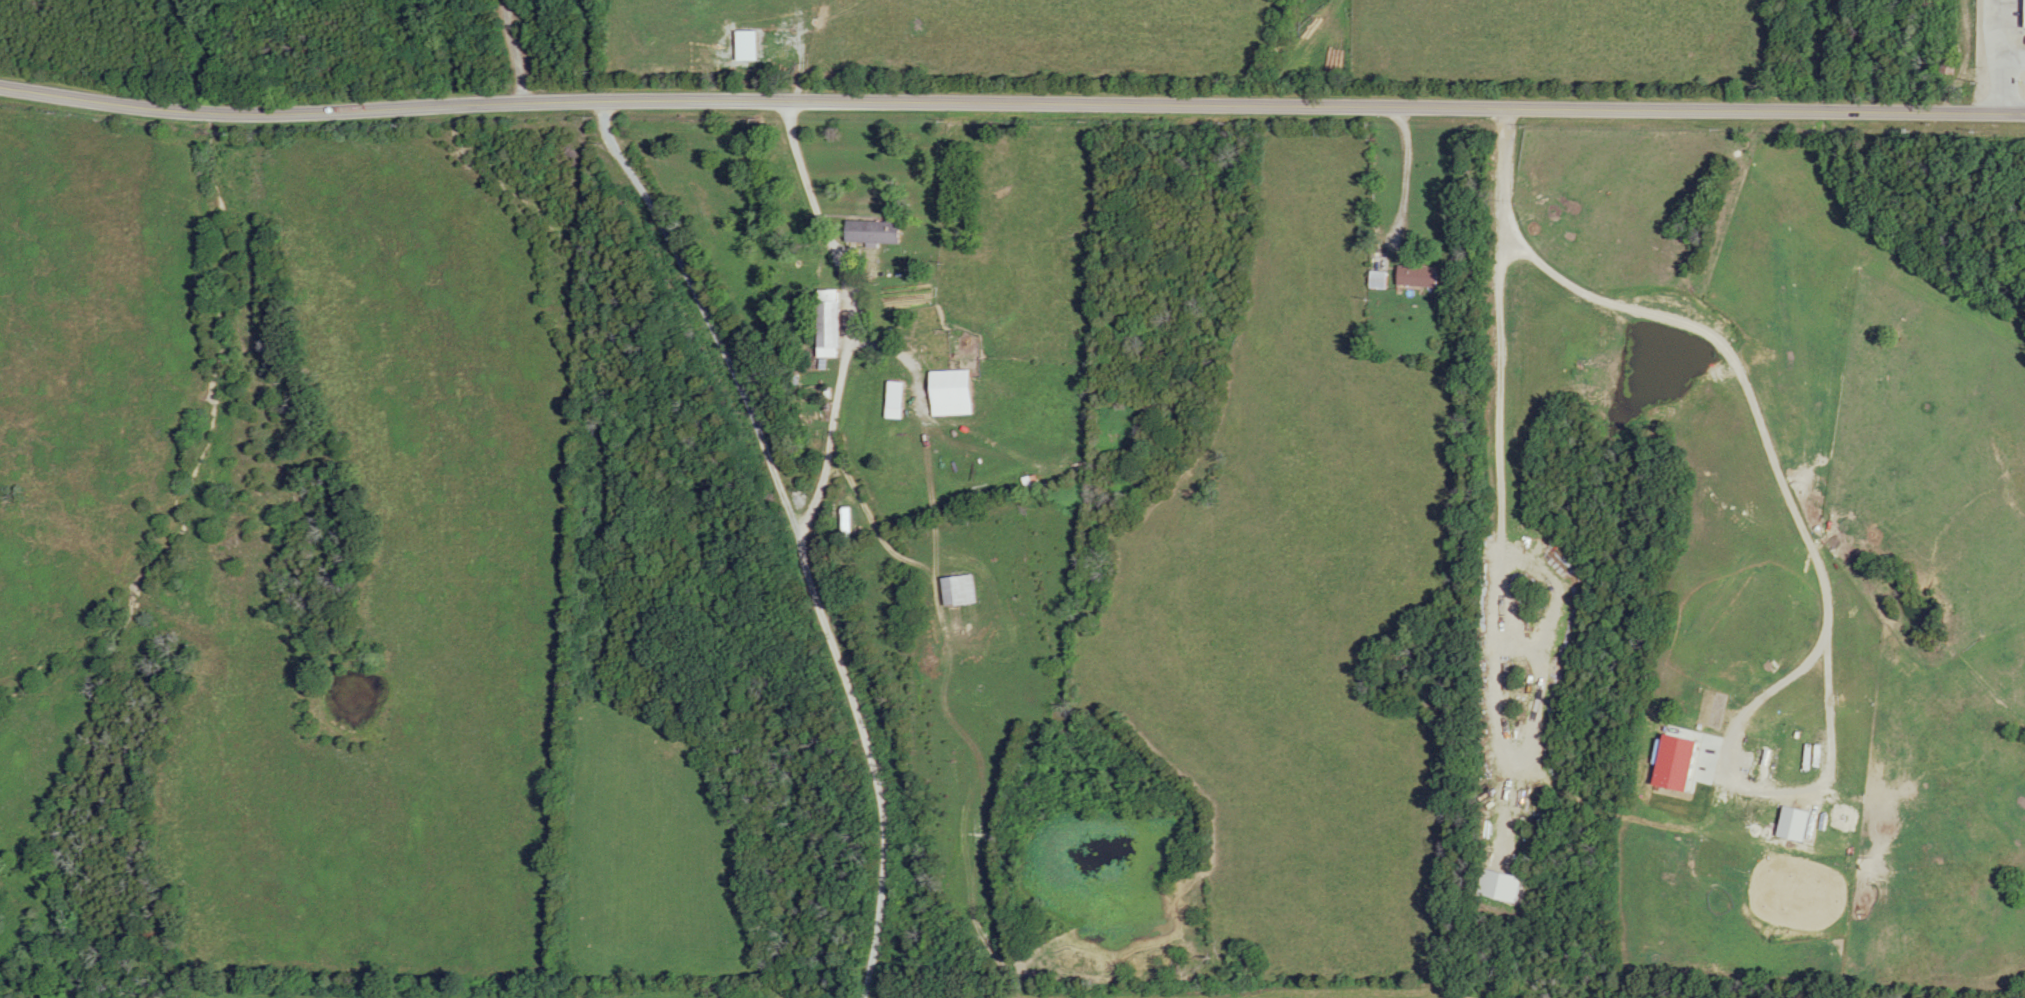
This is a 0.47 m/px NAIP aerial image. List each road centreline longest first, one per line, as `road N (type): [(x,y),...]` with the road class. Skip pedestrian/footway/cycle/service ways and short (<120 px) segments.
road 1 (secondary): [(2024,112),(605,100),(192,112),(0,87)]
road 2 (residential): [(783,102),(868,223),(873,450),(846,477),(803,445),(760,380),(695,244),(695,223),(652,153),(605,100)]

